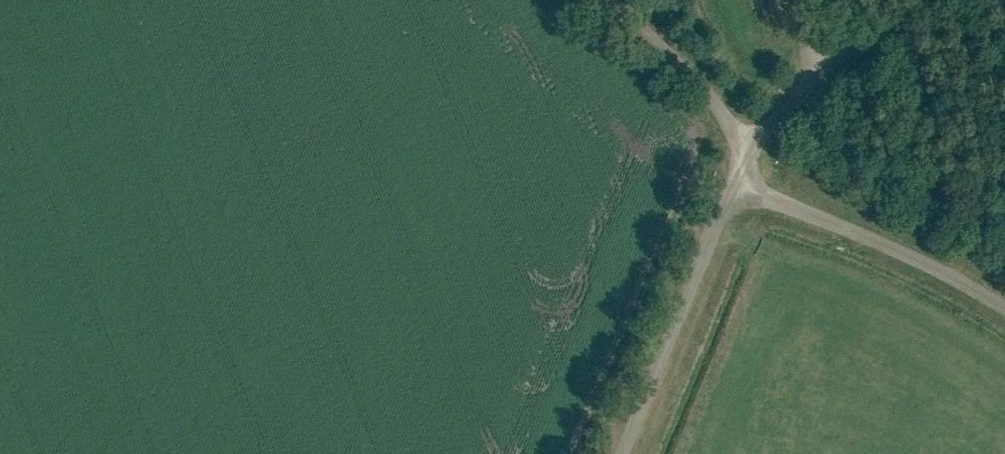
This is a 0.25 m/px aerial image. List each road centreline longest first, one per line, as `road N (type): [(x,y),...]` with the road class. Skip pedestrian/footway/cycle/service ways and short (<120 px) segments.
road 1 (unclassified): [(1004,308),(915,256),(736,184)]
road 2 (unclassified): [(620,453),(736,184)]
road 3 (unclassified): [(750,146),(899,0)]
road 4 (unclassified): [(750,146),(706,90),(609,0)]

